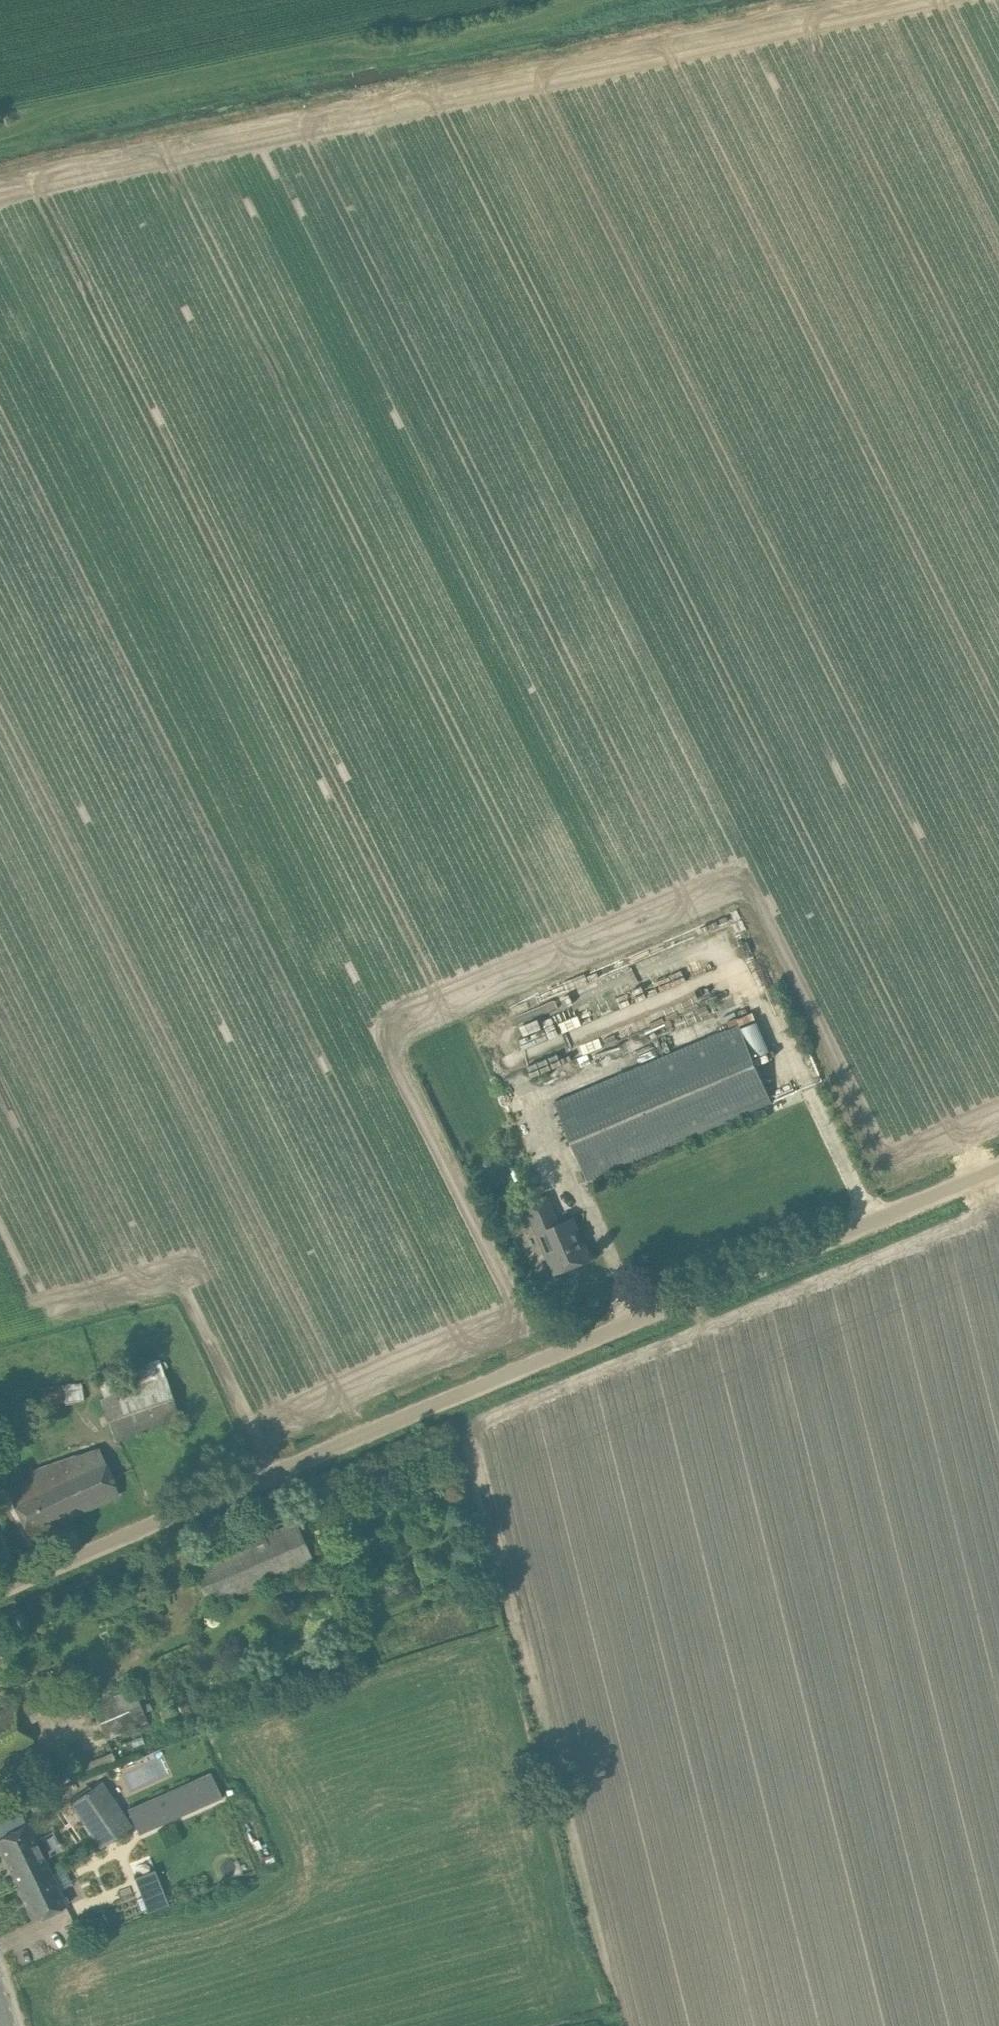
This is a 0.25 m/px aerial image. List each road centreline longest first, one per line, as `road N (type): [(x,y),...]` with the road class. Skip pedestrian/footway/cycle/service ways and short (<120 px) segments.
road 1 (unclassified): [(0,1587),(998,1167)]

